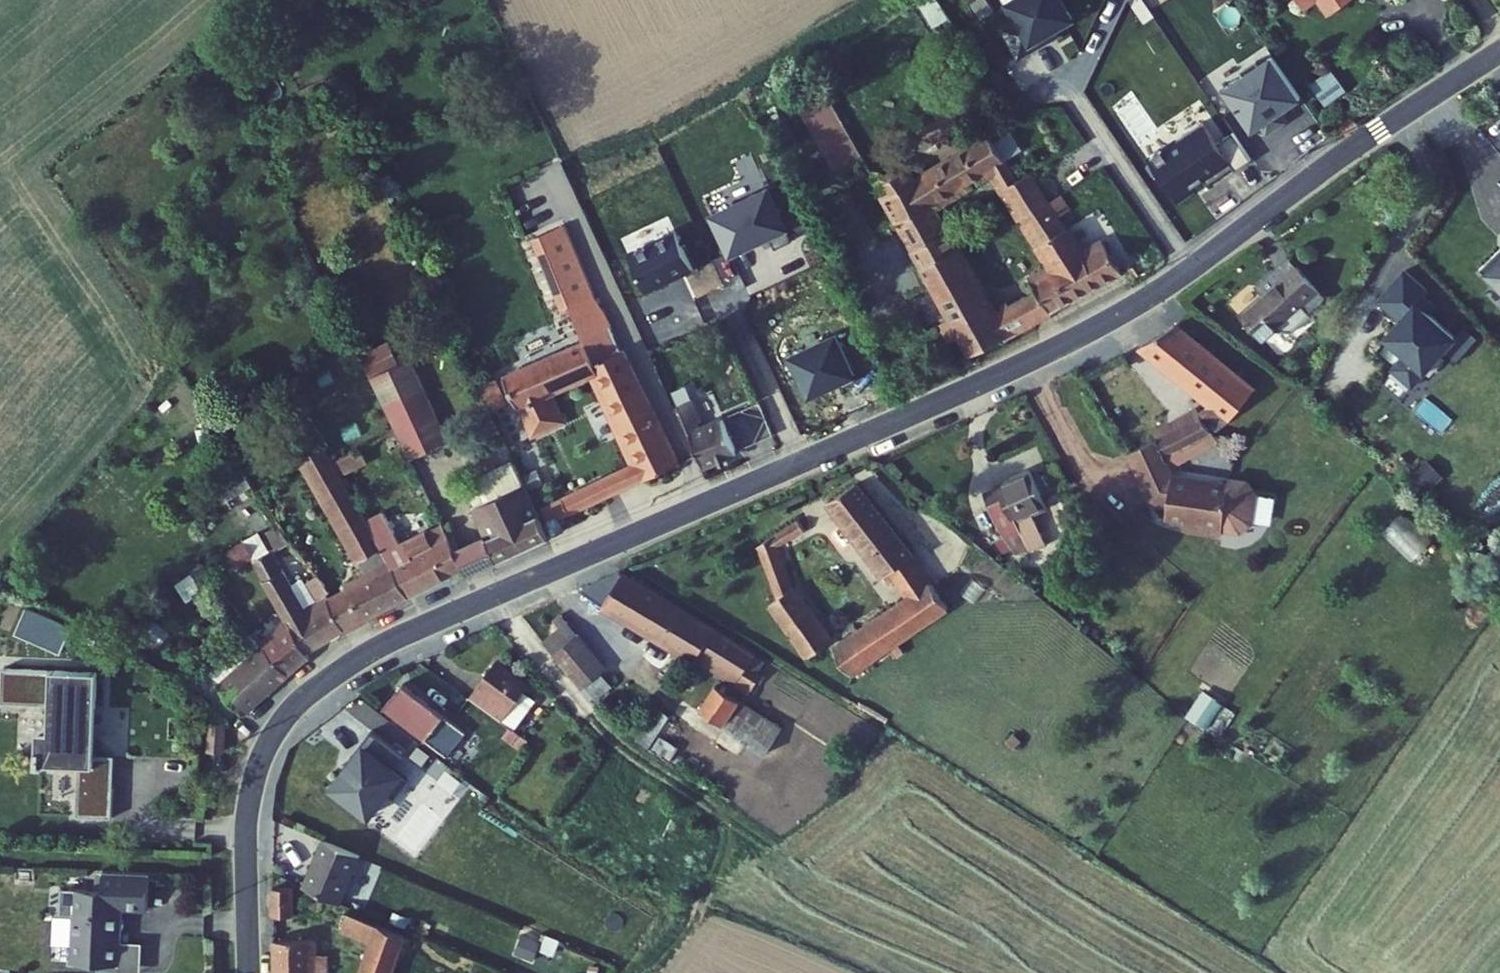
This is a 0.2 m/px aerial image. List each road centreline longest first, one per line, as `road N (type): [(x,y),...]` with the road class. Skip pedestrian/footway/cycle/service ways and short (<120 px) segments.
road 1 (residential): [(1499,53),(1155,291),(1080,334),(333,673),(280,724),(252,785),(249,972)]

